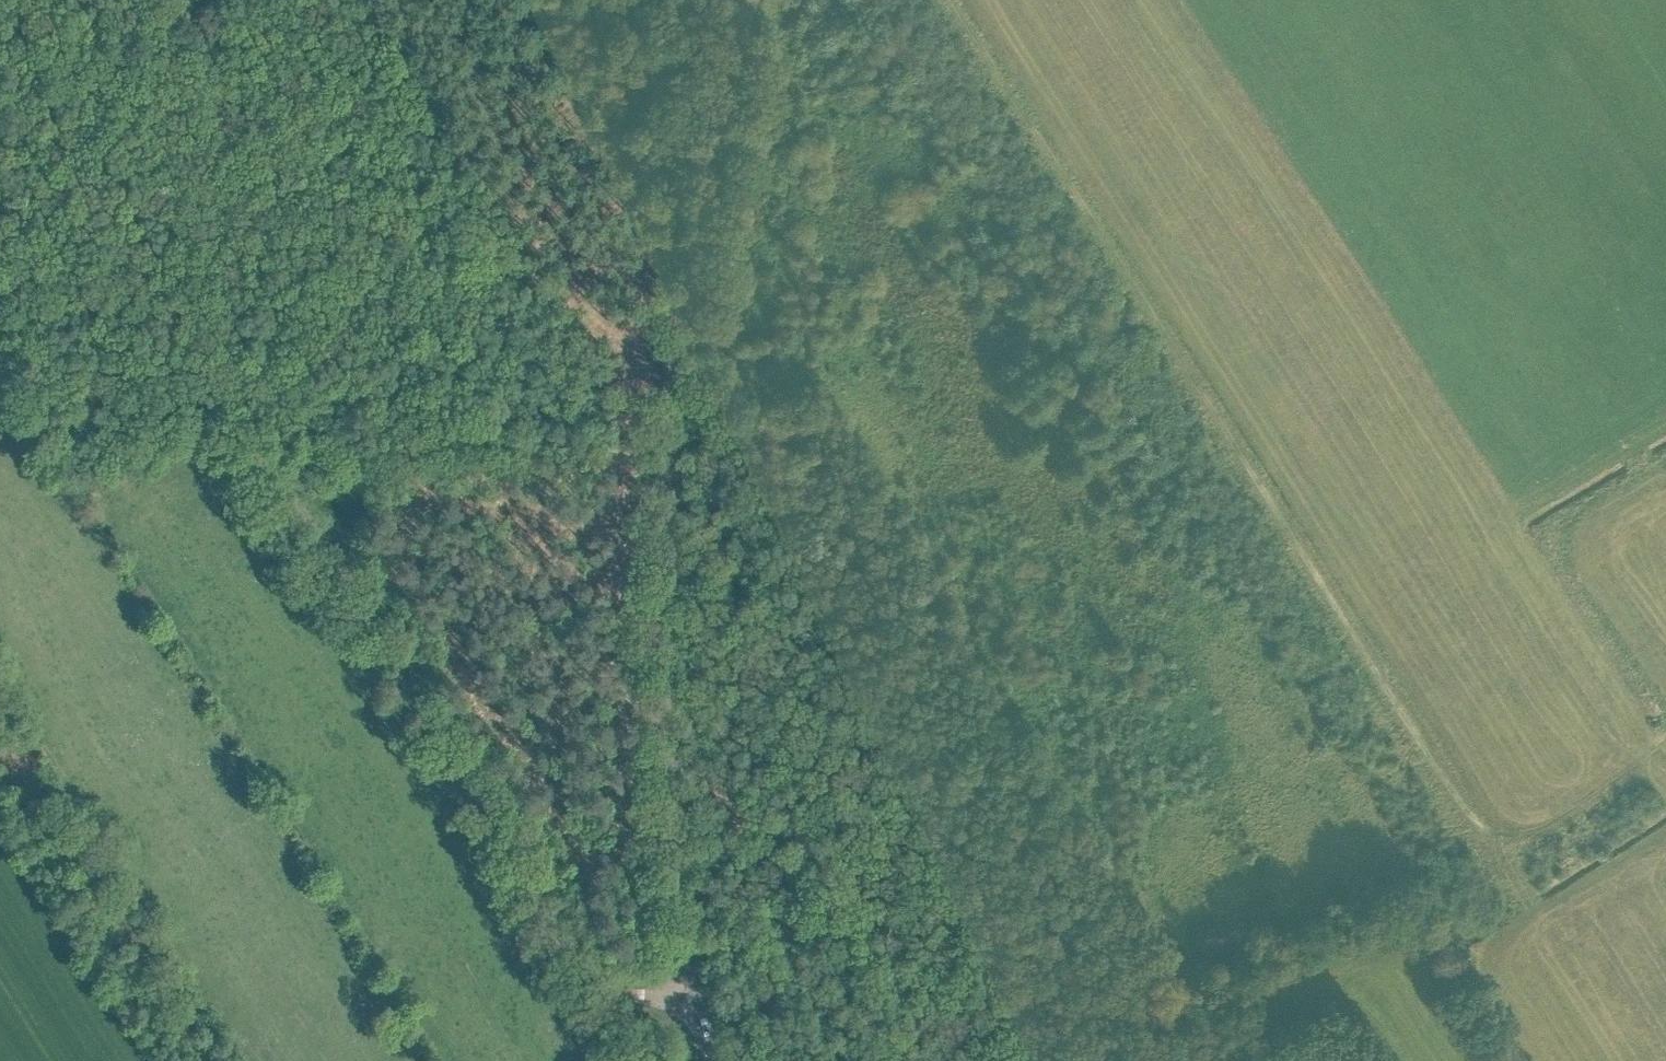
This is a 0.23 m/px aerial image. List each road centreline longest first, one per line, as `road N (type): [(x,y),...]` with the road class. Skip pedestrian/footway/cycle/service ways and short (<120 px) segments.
road 1 (unclassified): [(694,991),(616,992),(572,958),(398,681),(338,564),(270,472),(0,51)]
road 2 (tertiary): [(694,991),(666,777),(662,525),(688,268),(751,0)]
road 3 (track): [(1476,827),(950,0)]

